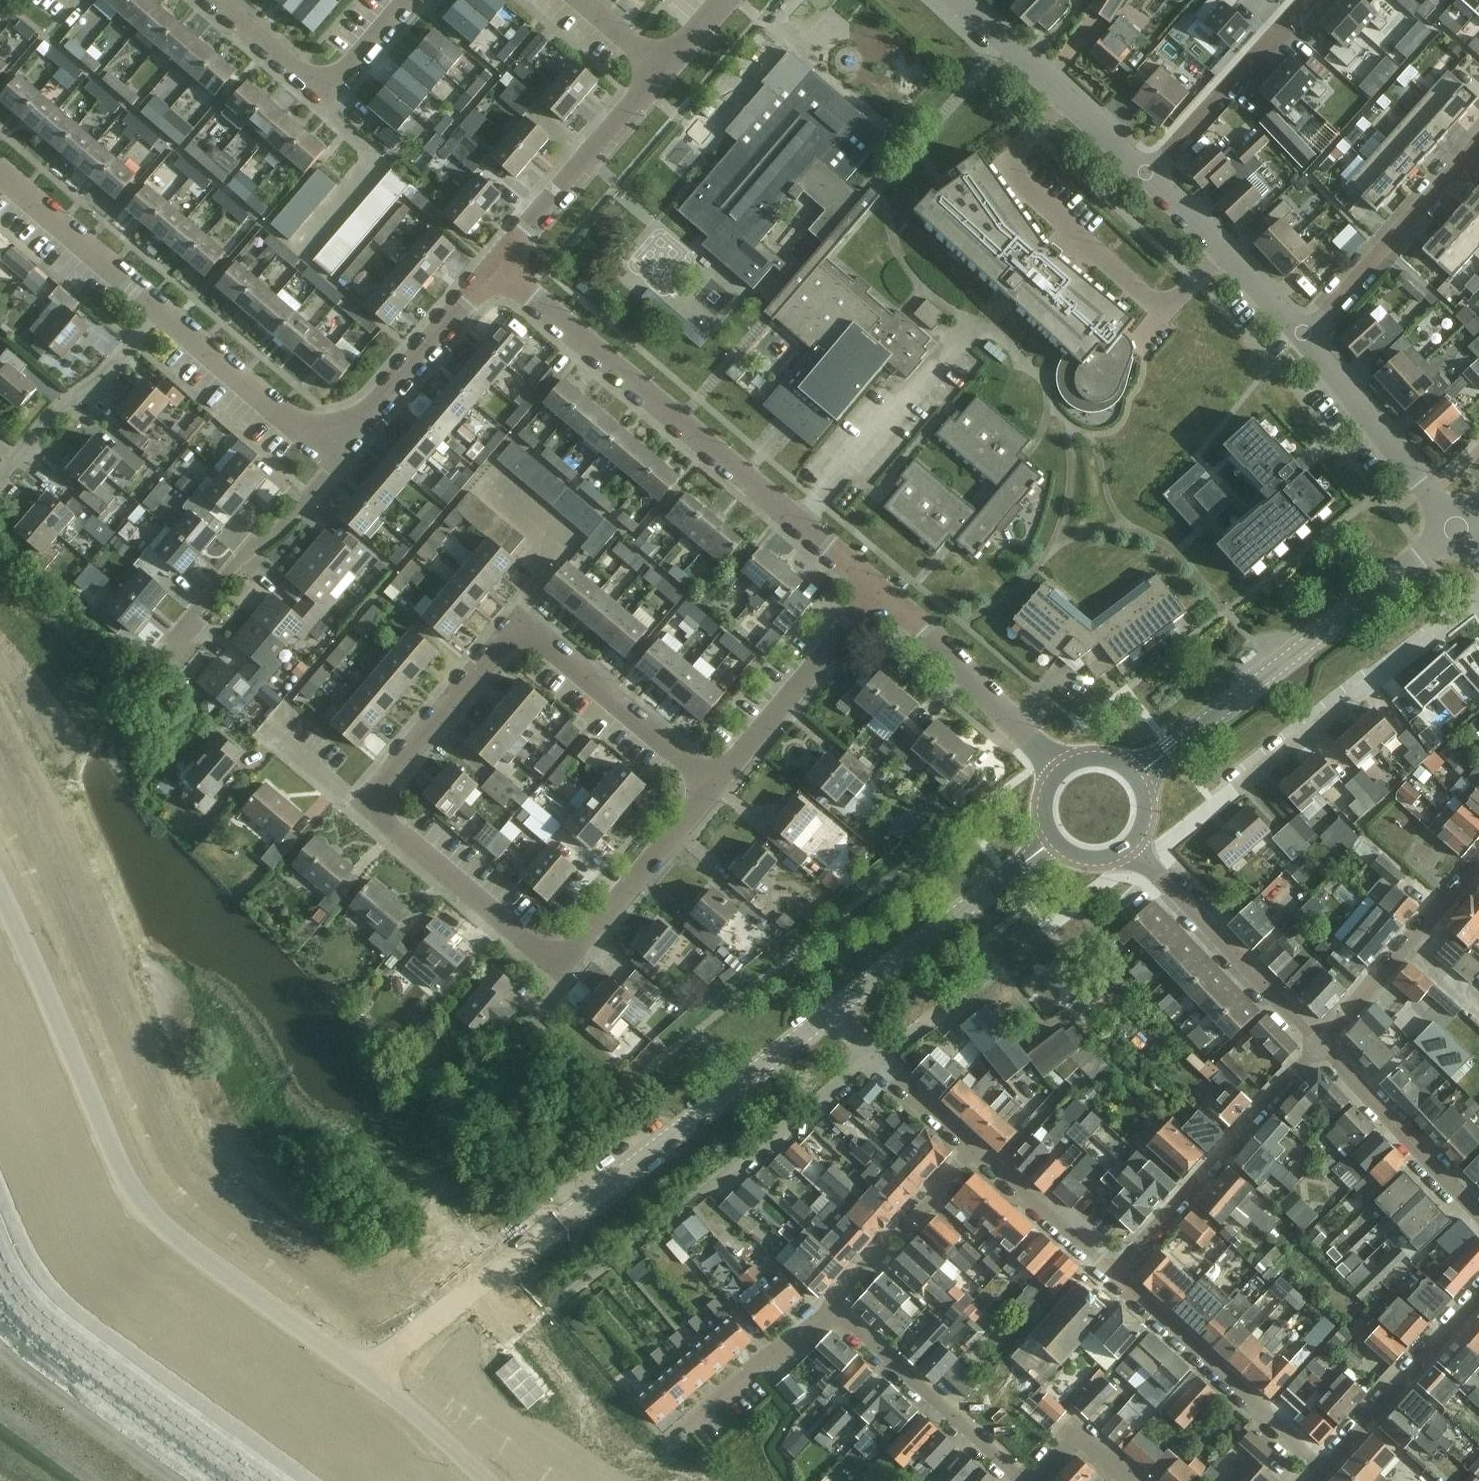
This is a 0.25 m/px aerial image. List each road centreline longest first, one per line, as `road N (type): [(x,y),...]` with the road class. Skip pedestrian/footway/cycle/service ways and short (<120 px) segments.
road 1 (residential): [(361,1371),(178,1242),(134,1195),(0,892)]
road 2 (tertiary): [(361,1371),(836,1010)]
road 3 (residential): [(463,1371),(874,1057)]
road 4 (residential): [(878,590),(500,273)]
road 5 (residential): [(709,787),(575,952),(560,958),(543,954),(365,803)]
road 6 (residential): [(1145,859),(1478,601)]
road 7 (tertiary): [(1134,775),(1456,529)]
road 8 (residential): [(1065,99),(1013,155),(1014,172),(1152,300),(1172,303),(1220,253)]
road 9 (residential): [(1114,1276),(1317,1047)]
road 10 (residential): [(1325,1466),(1114,1276)]
road 11 (tertiary): [(836,1010),(1054,837)]
road 12 (residential): [(217,0),(326,91),(406,0)]
road 13 (residential): [(1303,337),(1478,142)]
road 14 (residential): [(164,656),(336,459)]
road 15 (residential): [(500,273),(667,72)]
road 16 (residential): [(878,590),(709,787)]
road 17 (residential): [(1061,769),(878,590)]
road 18 (residential): [(1317,1047),(1145,859)]
road 19 (residential): [(709,787),(516,623)]
road 20 (residential): [(1015,1480),(833,1305)]
road 21 (residential): [(336,459),(500,273)]
road 22 (residential): [(1317,1047),(1478,860)]
road 23 (residential): [(1456,529),(1303,337)]
road 24 (residential): [(0,486),(59,405),(88,388),(157,308)]
road 25 (residential): [(1144,174),(1302,0)]
road 26 (residential): [(365,803),(516,623)]
road 27 (residential): [(336,459),(157,308)]
road 28 (residential): [(1478,1211),(1317,1047)]
road 29 (residential): [(1325,1466),(1478,1296)]
road 30 (residential): [(668,1441),(833,1305)]
road 31 (residential): [(833,1305),(974,1152)]
road 32 (residential): [(157,308),(0,173)]
road 33 (residential): [(1114,1276),(974,1152)]
road 34 (residential): [(516,623),(521,599),(553,562),(547,535),(483,482)]
road 35 (tertiary): [(487,1480),(361,1371)]
road 36 (residential): [(1065,99),(959,0)]
road 37 (residential): [(1127,1480),(1066,1431),(1023,1480)]
road 38 (residential): [(974,1152),(874,1057)]
road 39 (residential): [(365,803),(266,725)]

